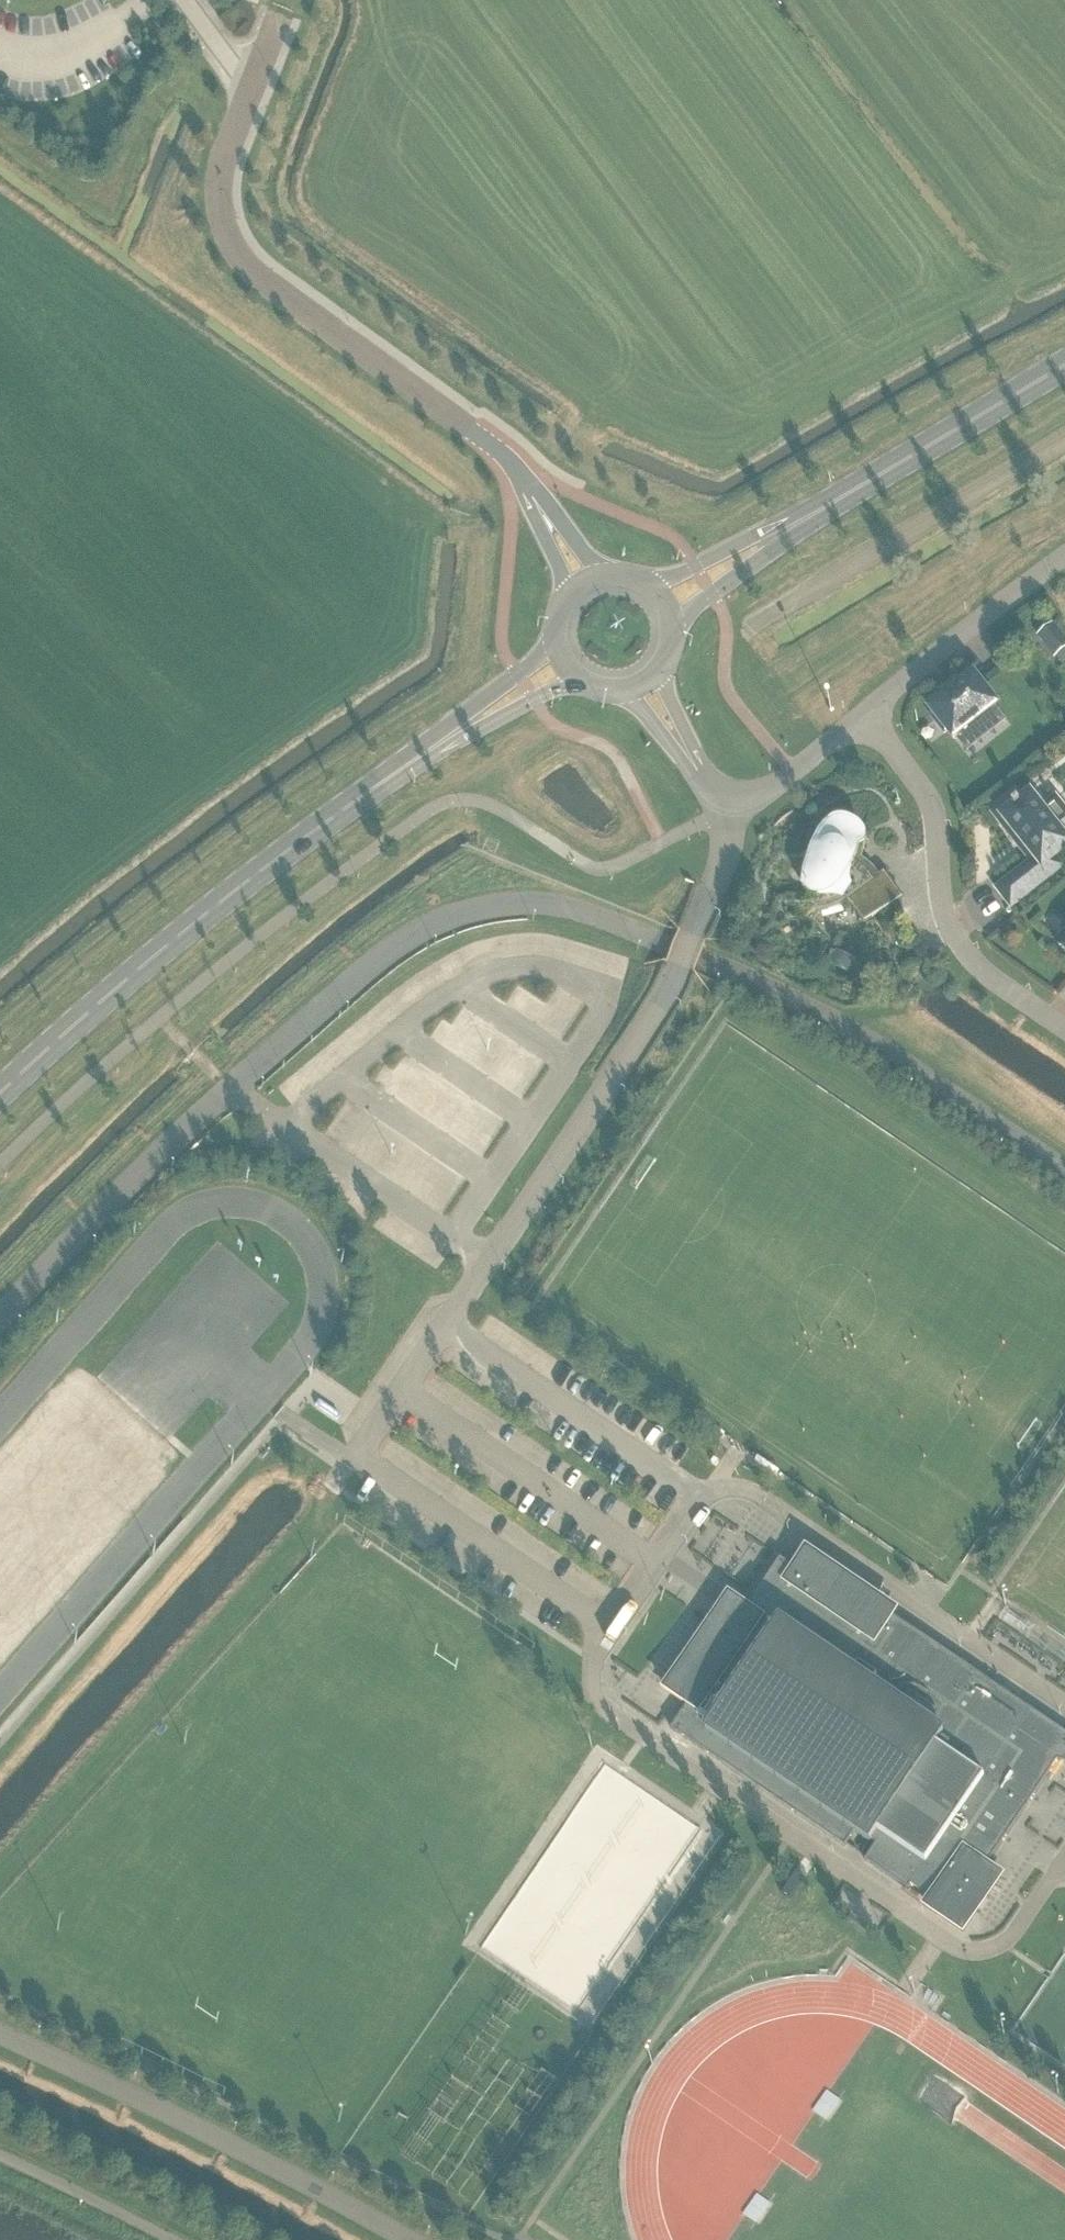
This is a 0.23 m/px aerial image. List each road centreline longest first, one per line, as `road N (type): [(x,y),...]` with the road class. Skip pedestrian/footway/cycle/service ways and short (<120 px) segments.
road 1 (primary): [(0,1093),(171,940),(426,751)]
road 2 (residential): [(1064,1028),(968,954),(947,918),(926,794),(865,718)]
road 3 (primary): [(804,518),(1064,363)]
road 4 (unclassified): [(865,718),(1064,559)]
road 5 (unclassified): [(865,718),(723,810),(694,765)]
road 6 (primary): [(804,518),(642,589)]
road 7 (primary): [(664,622),(804,518)]
road 8 (primary): [(556,645),(447,724),(426,751)]
road 9 (primary): [(426,751),(574,676)]
road 10 (primary): [(642,589),(614,579),(584,586),(562,607),(556,645)]

